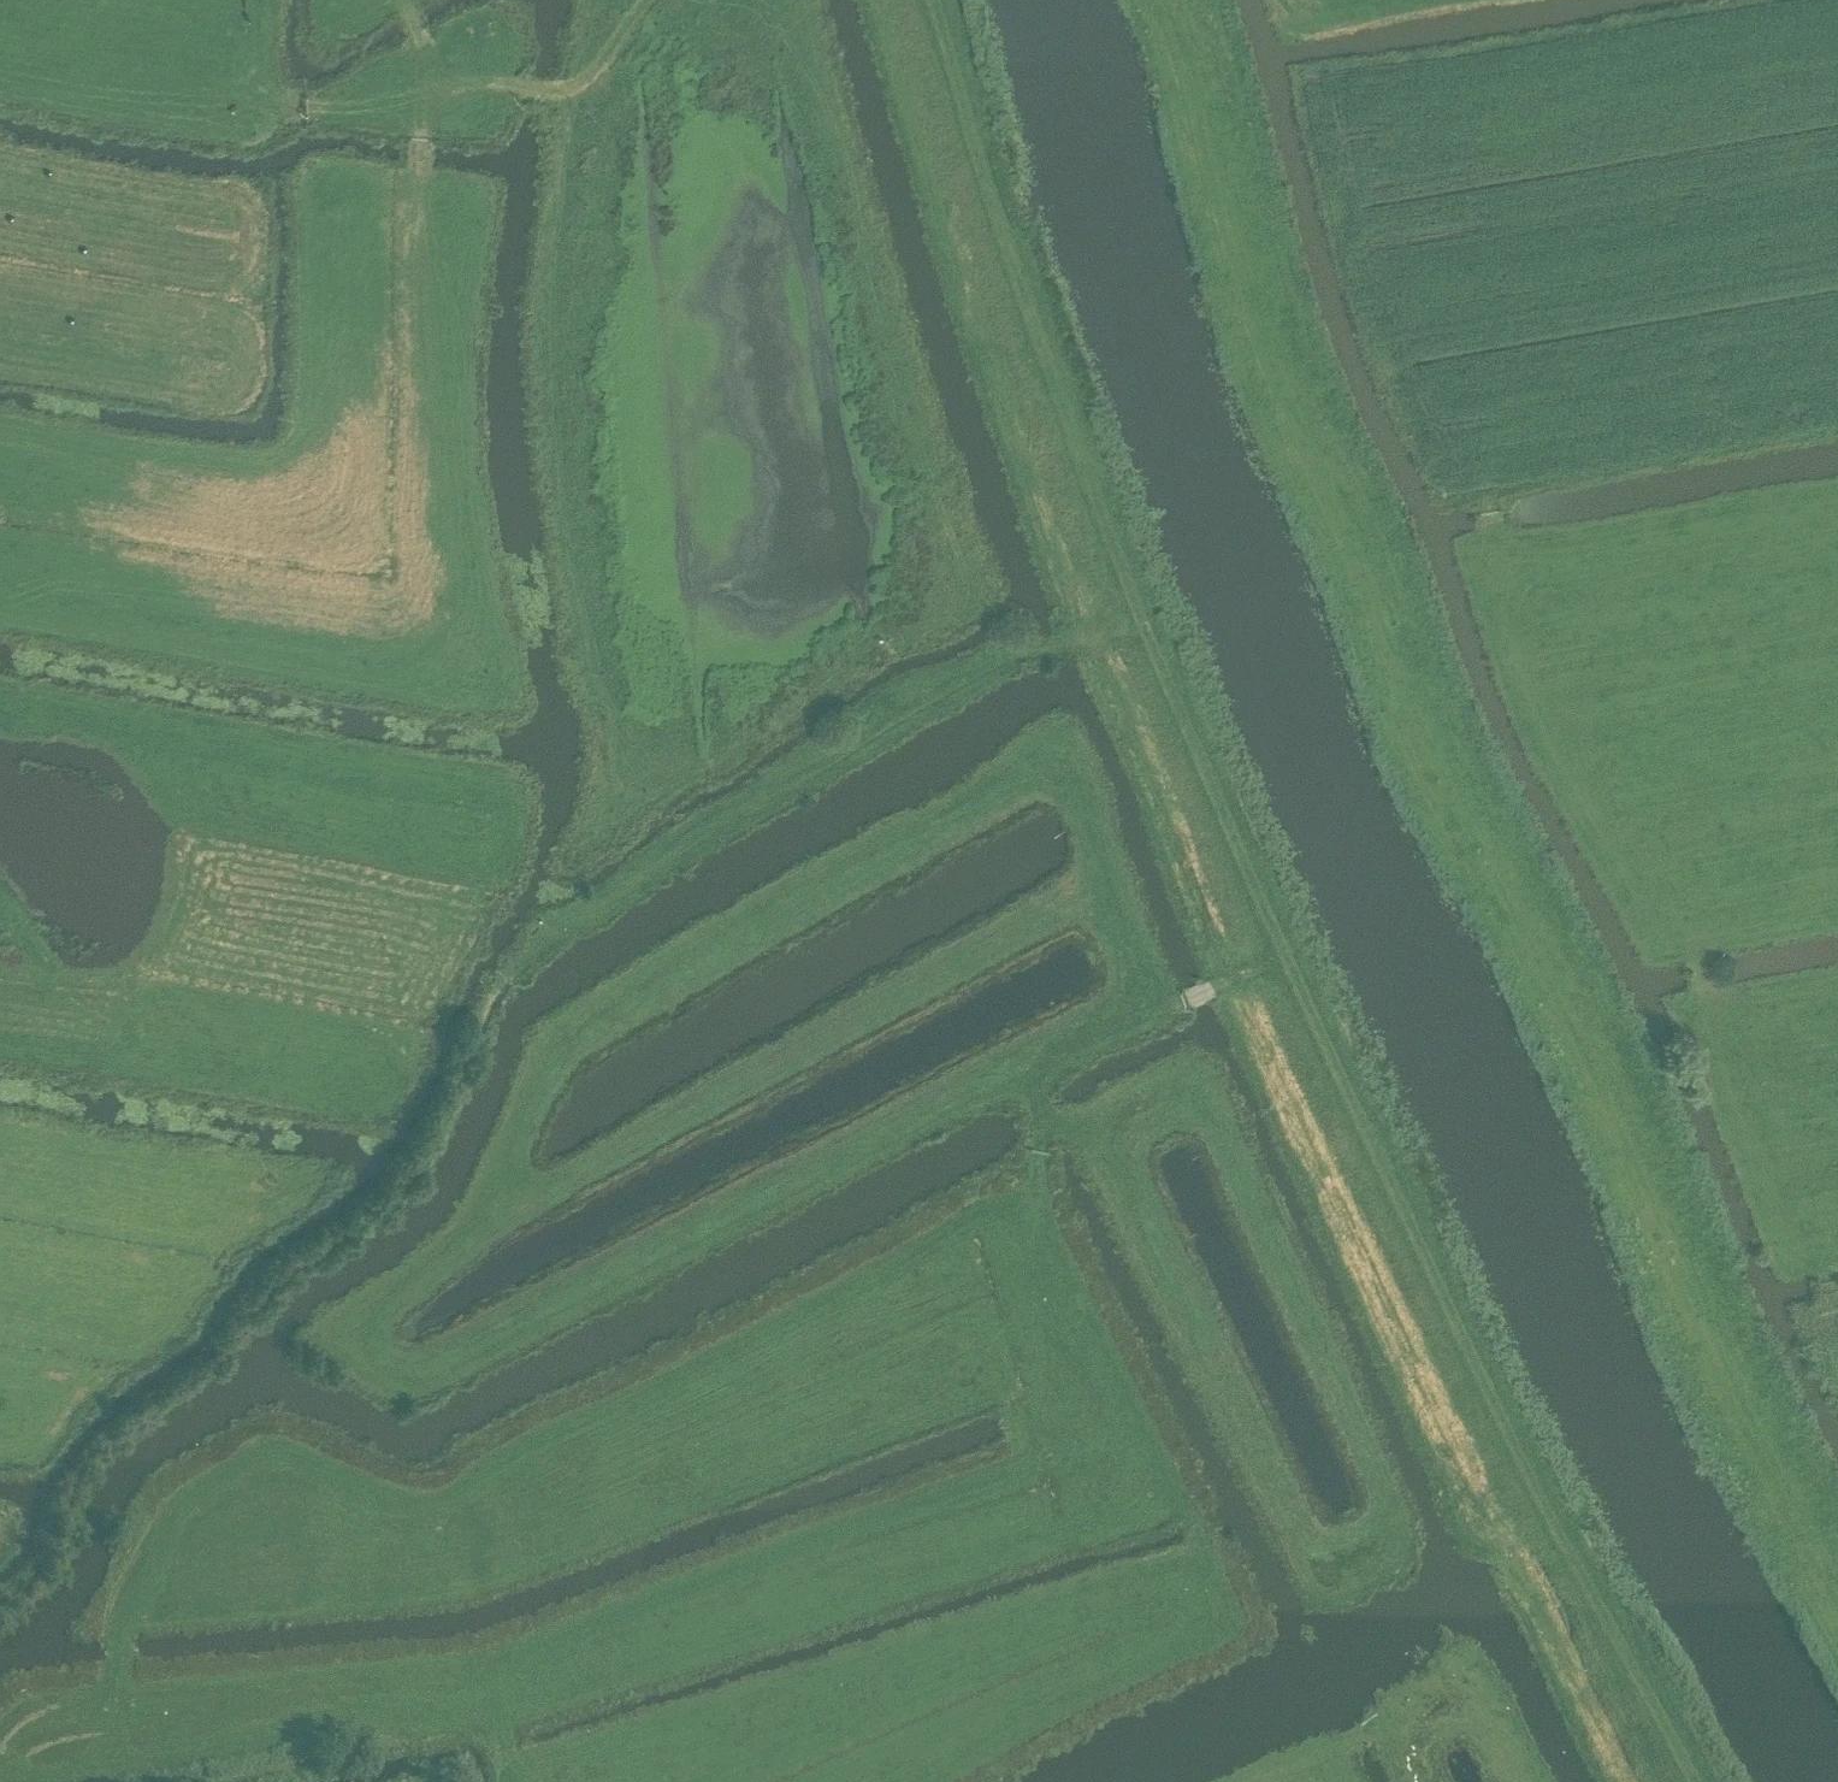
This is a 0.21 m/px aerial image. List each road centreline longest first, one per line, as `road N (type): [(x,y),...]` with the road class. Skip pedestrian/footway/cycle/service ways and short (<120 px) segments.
road 1 (track): [(1142,631),(1344,1090),(1560,1533),(1697,1781)]

